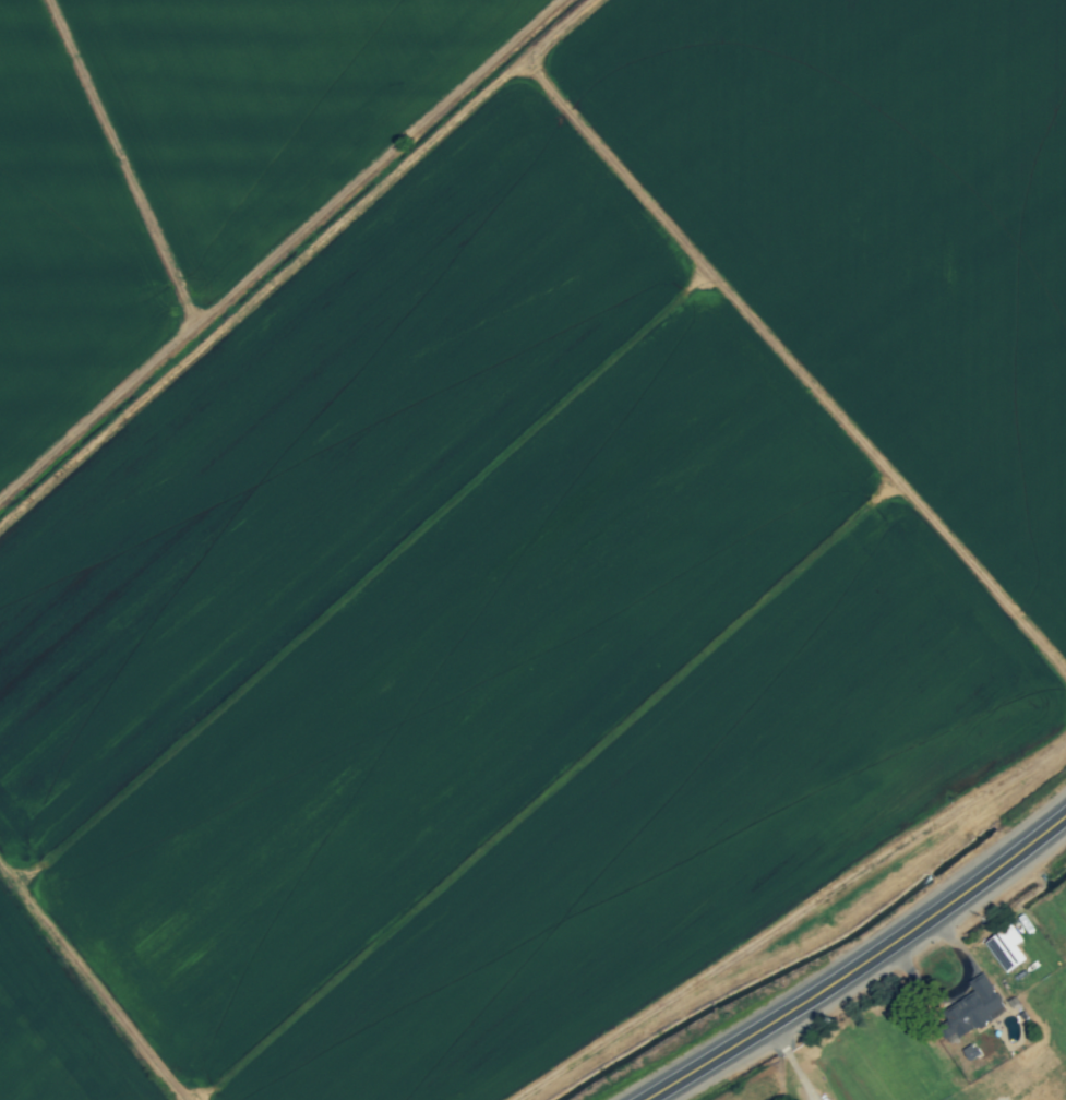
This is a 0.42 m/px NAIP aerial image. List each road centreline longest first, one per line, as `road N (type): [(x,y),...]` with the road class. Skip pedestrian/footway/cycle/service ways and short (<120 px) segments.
road 1 (trunk): [(649,1099),(839,987),(1065,816)]

